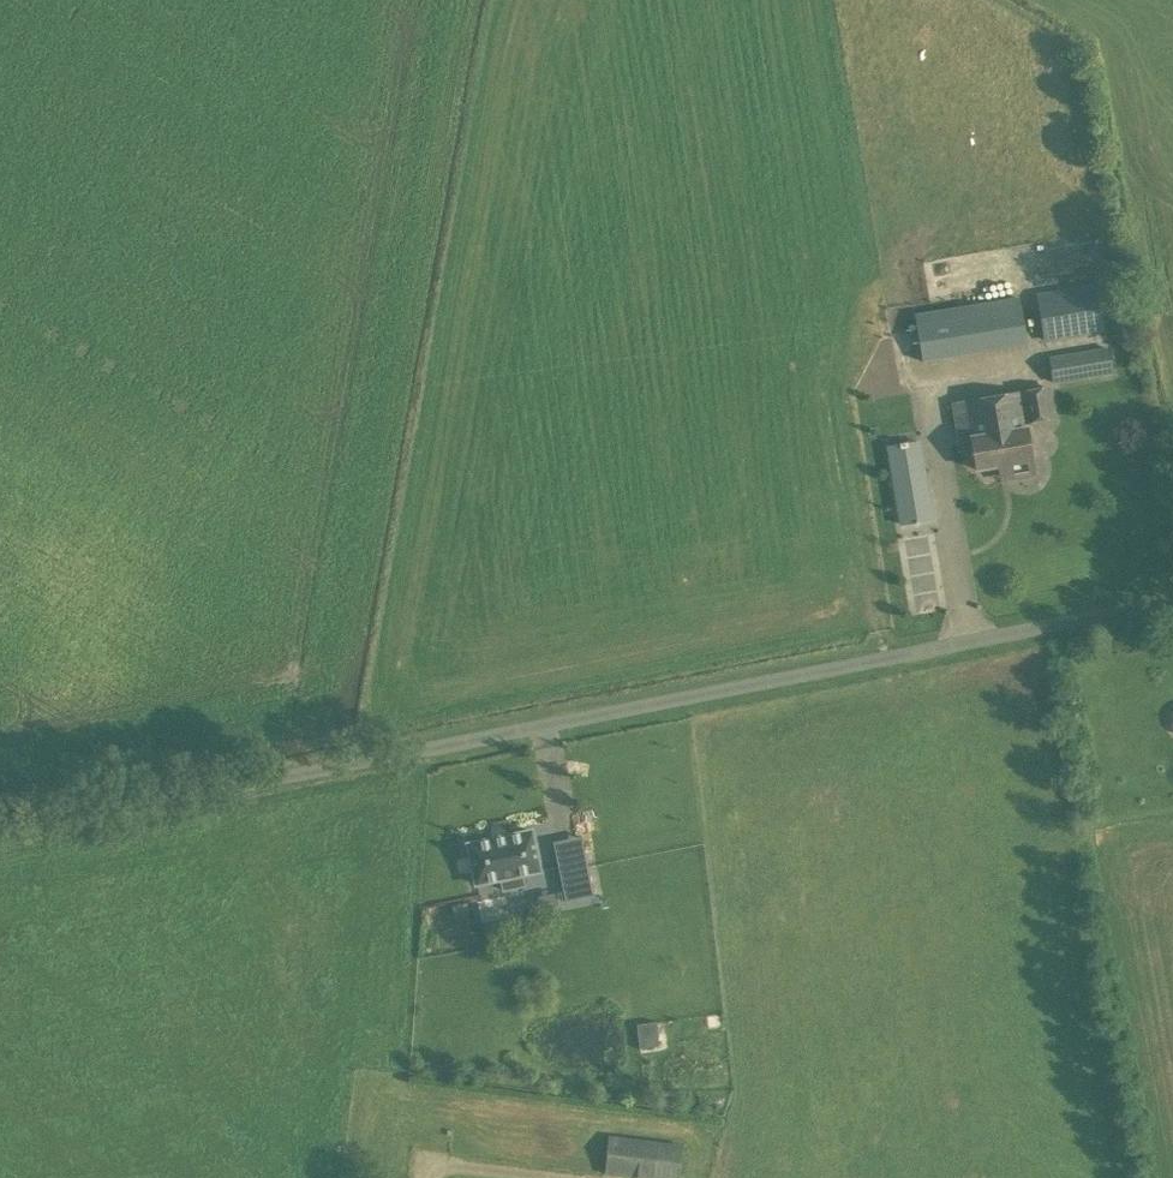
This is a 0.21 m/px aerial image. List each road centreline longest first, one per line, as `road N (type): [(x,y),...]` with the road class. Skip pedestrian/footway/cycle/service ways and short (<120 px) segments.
road 1 (unclassified): [(0,830),(1172,594)]

